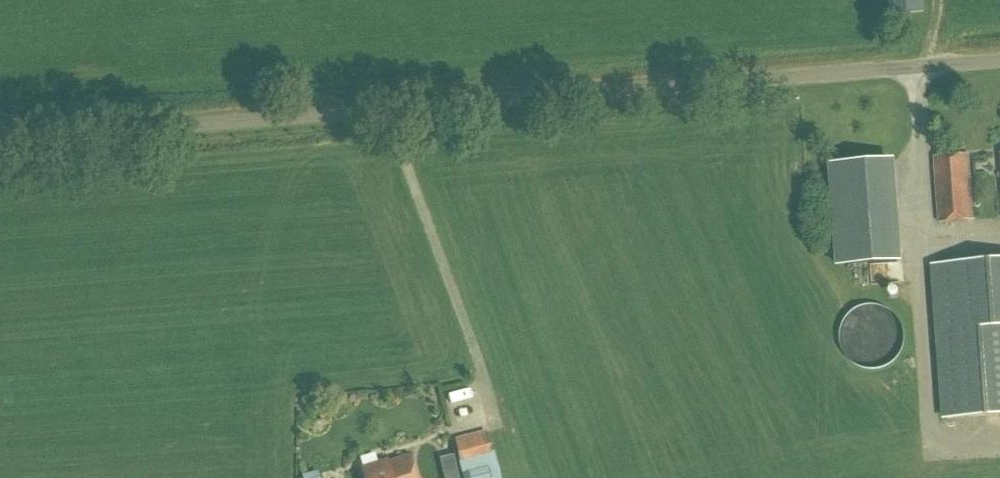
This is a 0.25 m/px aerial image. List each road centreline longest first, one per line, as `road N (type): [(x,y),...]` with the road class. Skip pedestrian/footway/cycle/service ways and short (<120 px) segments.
road 1 (unclassified): [(0,140),(999,61)]

